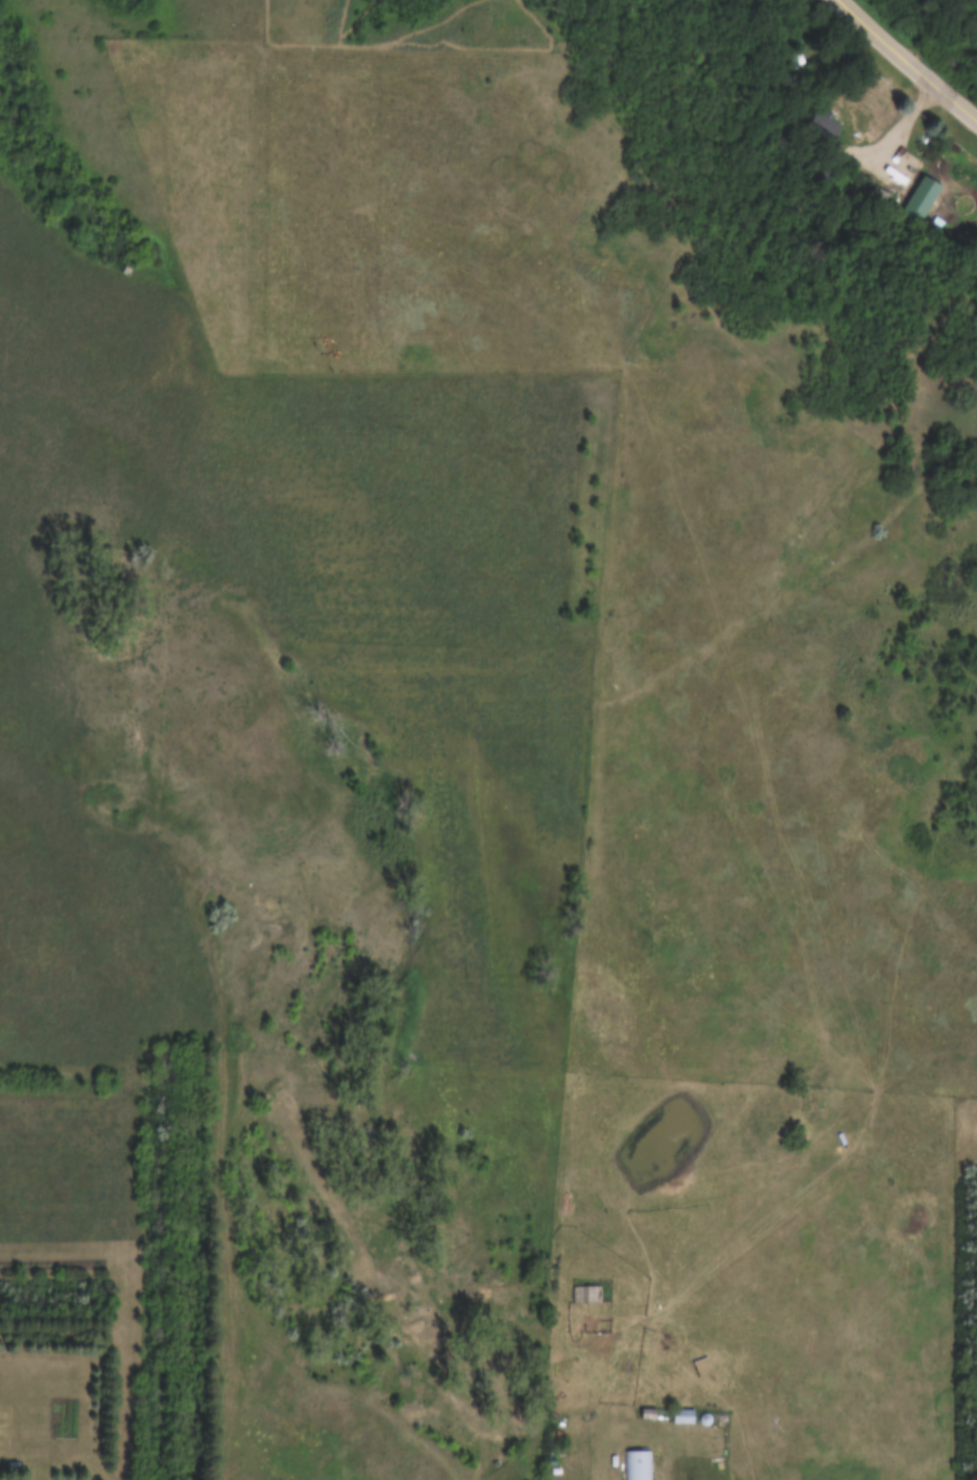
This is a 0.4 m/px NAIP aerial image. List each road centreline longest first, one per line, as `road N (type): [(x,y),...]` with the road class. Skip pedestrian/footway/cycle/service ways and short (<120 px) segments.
road 1 (tertiary): [(844,0),(976,114)]

